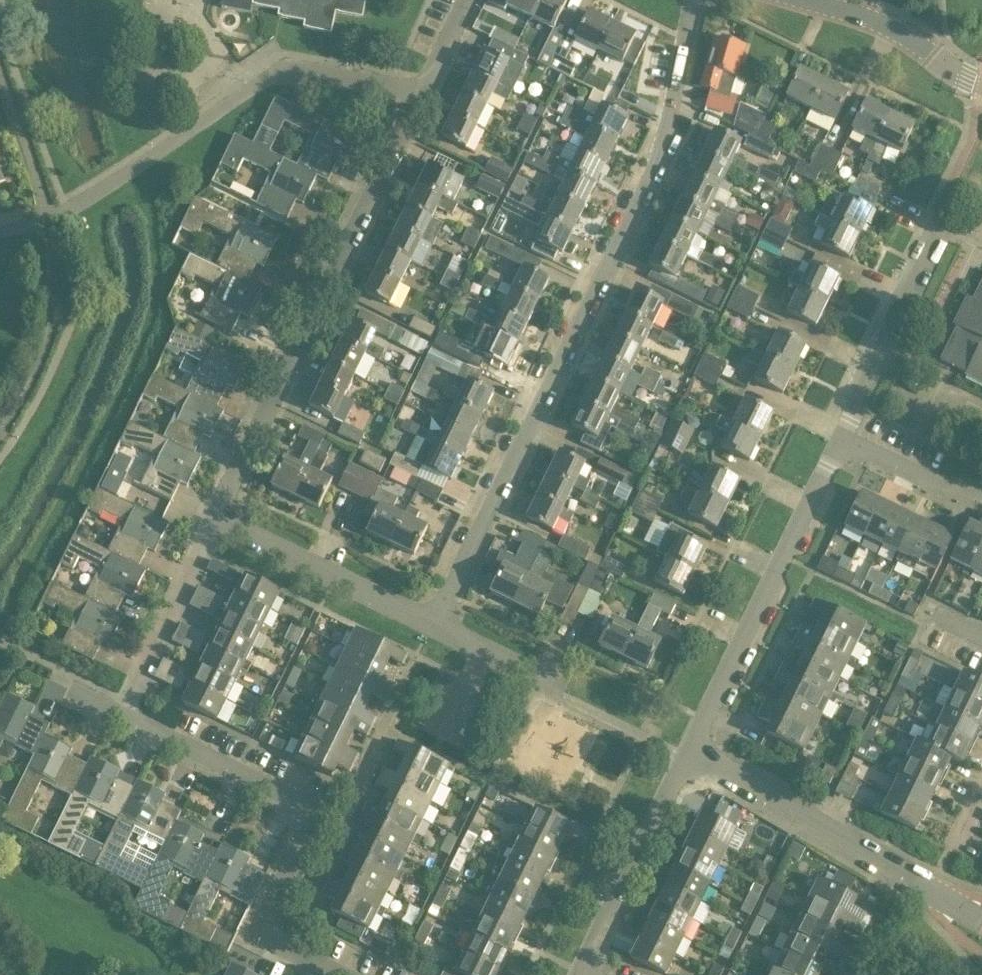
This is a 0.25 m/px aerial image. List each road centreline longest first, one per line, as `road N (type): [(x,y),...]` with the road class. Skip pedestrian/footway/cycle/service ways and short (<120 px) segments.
road 1 (residential): [(432,623),(665,163),(701,0)]
road 2 (residential): [(218,513),(470,0)]
road 3 (residential): [(336,974),(271,945),(264,928),(313,819),(301,799),(122,712)]
road 4 (residential): [(687,753),(843,435)]
road 5 (residential): [(981,922),(687,753)]
road 6 (residential): [(583,974),(687,753)]
road 7 (residential): [(432,623),(218,513)]
road 8 (residential): [(843,435),(939,215)]
road 9 (residential): [(122,712),(218,513)]
road 10 (residential): [(981,80),(896,29),(808,0)]
road 11 (residential): [(981,486),(904,474),(843,435)]
road 12 (residential): [(558,691),(432,623)]

